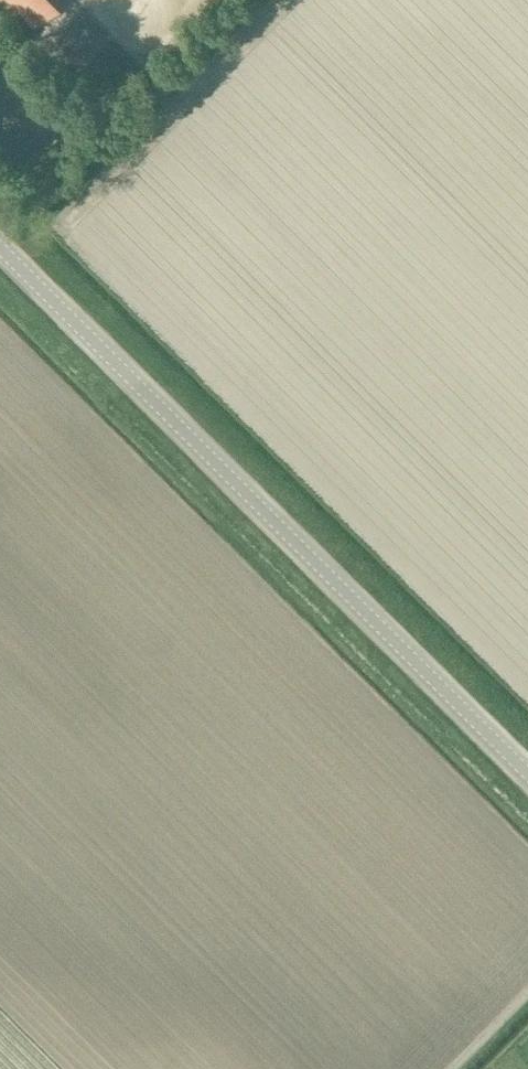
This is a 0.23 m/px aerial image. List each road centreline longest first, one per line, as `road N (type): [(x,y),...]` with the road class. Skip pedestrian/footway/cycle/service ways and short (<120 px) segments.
road 1 (tertiary): [(527,775),(0,250)]

